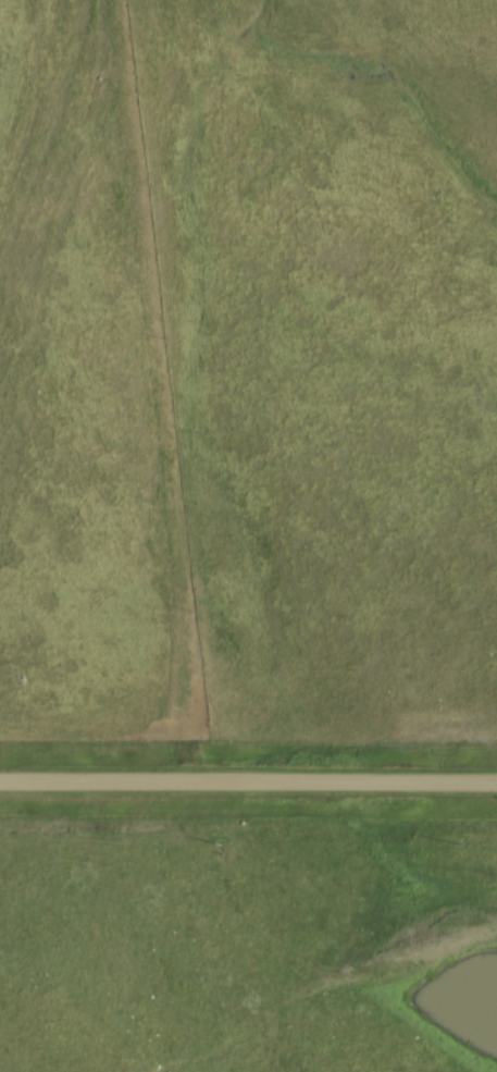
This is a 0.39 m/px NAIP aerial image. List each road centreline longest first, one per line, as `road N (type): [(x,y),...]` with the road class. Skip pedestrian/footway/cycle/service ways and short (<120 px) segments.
road 1 (residential): [(0,793),(496,796)]

